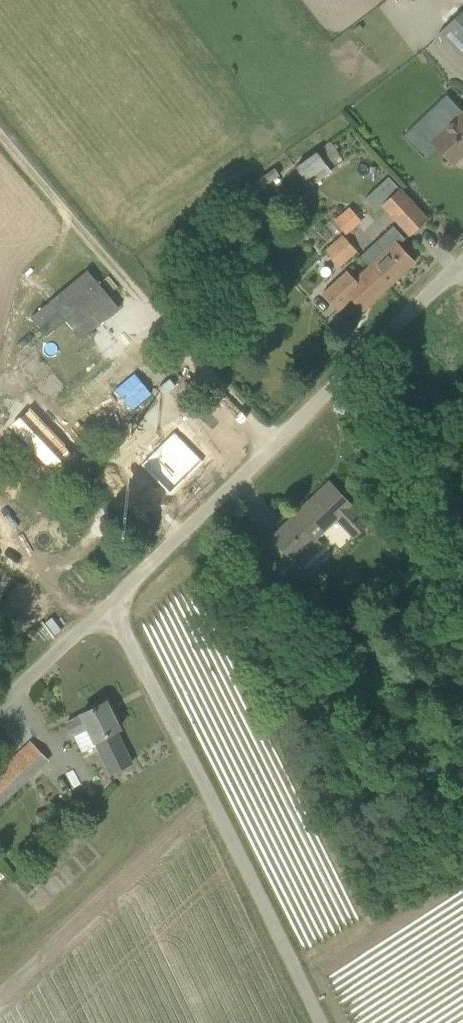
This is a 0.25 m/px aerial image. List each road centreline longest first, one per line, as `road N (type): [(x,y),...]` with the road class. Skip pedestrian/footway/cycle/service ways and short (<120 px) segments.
road 1 (unclassified): [(111,602),(462,254)]
road 2 (unclassified): [(321,1022),(111,602)]
road 3 (track): [(0,125),(265,447)]
road 4 (unclassified): [(0,704),(111,602)]

